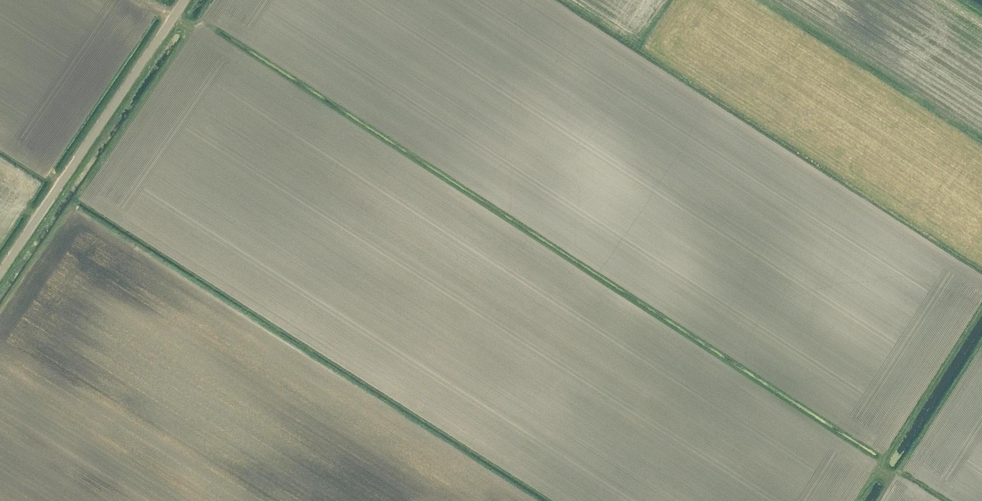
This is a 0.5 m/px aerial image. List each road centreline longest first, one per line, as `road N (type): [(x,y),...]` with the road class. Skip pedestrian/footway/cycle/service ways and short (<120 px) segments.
road 1 (unclassified): [(0,271),(182,0)]

